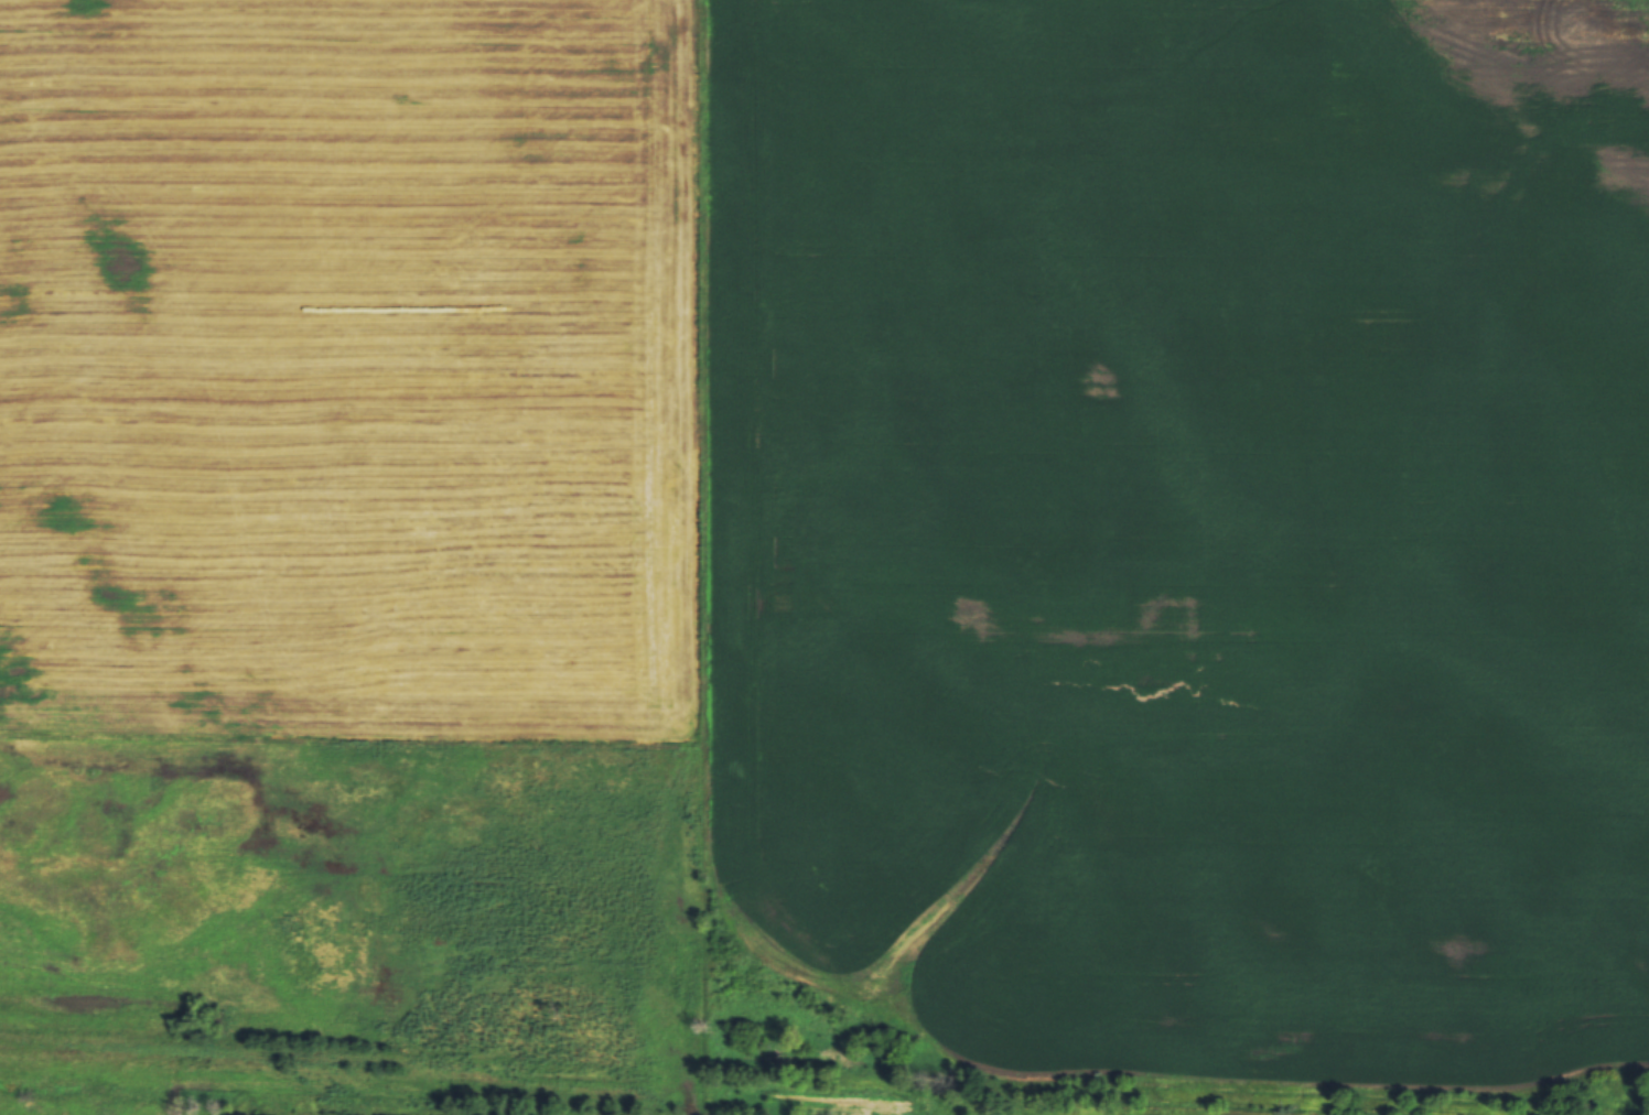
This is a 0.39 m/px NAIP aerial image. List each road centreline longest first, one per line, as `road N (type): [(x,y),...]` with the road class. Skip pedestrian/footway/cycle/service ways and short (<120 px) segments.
road 1 (residential): [(697,1114),(693,0)]

